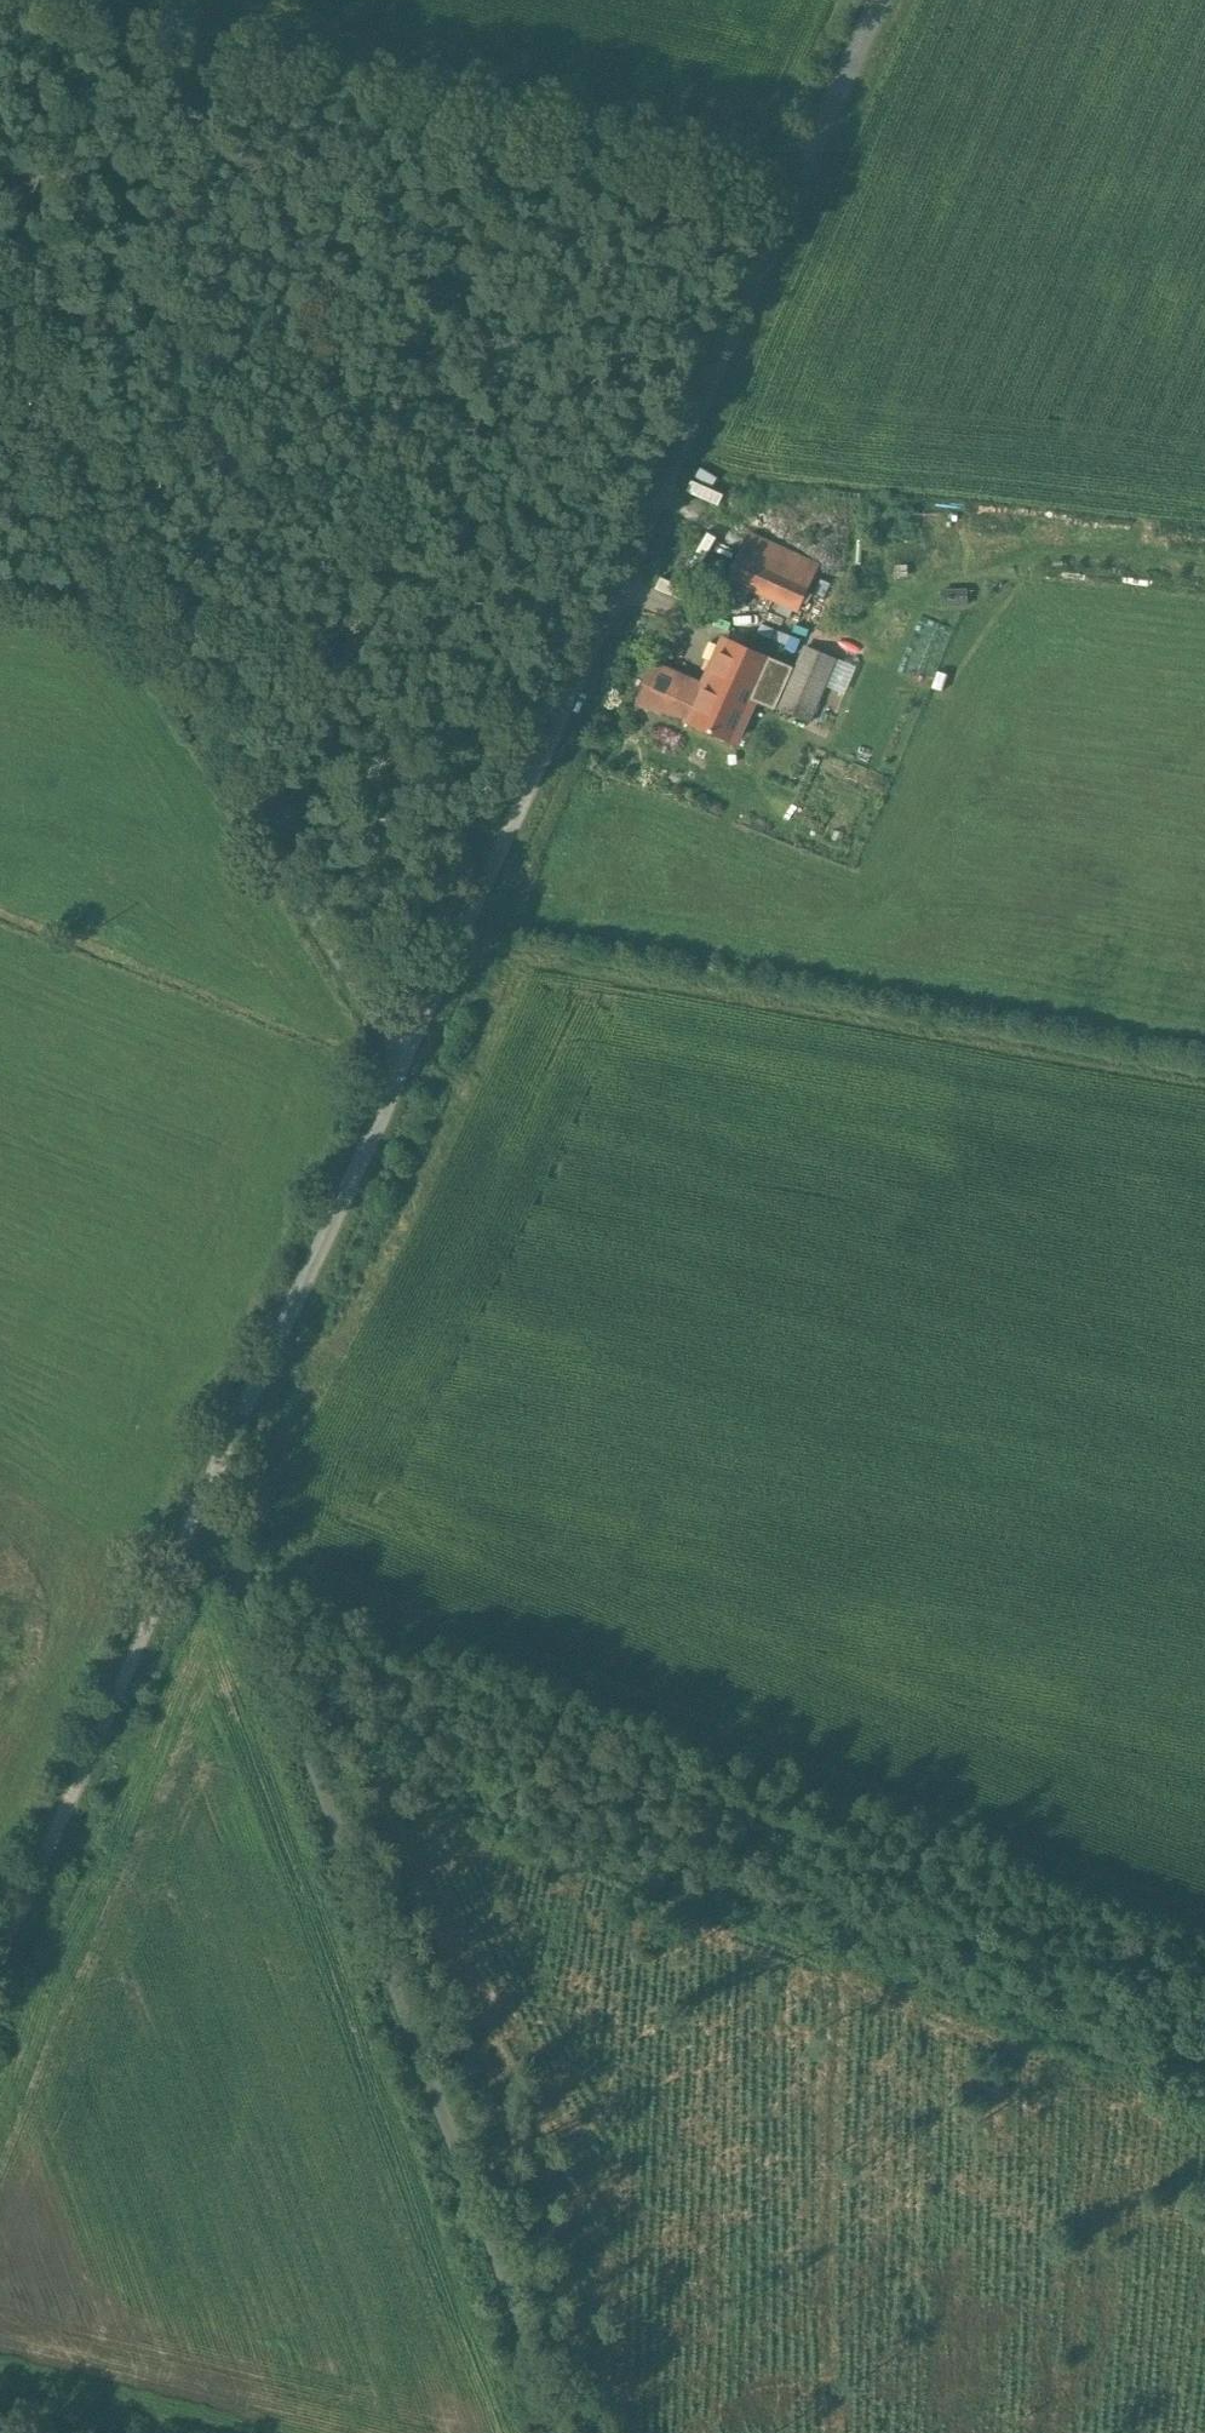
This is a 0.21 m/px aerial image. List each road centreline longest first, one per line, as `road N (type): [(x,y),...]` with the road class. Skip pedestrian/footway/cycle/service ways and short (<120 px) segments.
road 1 (unclassified): [(202,1489),(403,1051),(352,973),(0,331)]
road 2 (track): [(403,1051),(563,749),(622,585),(886,0)]
road 3 (unclassified): [(575,2432),(202,1489)]
road 4 (unclassified): [(0,1963),(202,1489)]
road 5 (track): [(622,585),(720,624),(787,629)]

